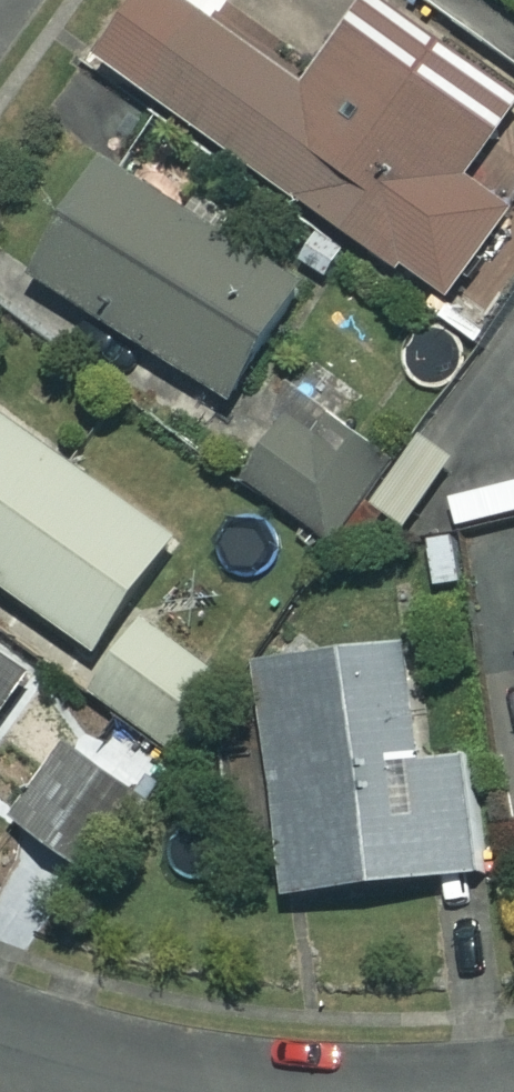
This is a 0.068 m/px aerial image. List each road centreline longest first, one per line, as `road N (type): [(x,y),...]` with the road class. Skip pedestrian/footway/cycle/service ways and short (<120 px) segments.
road 1 (residential): [(227,1091),(47,1055),(0,1037)]

